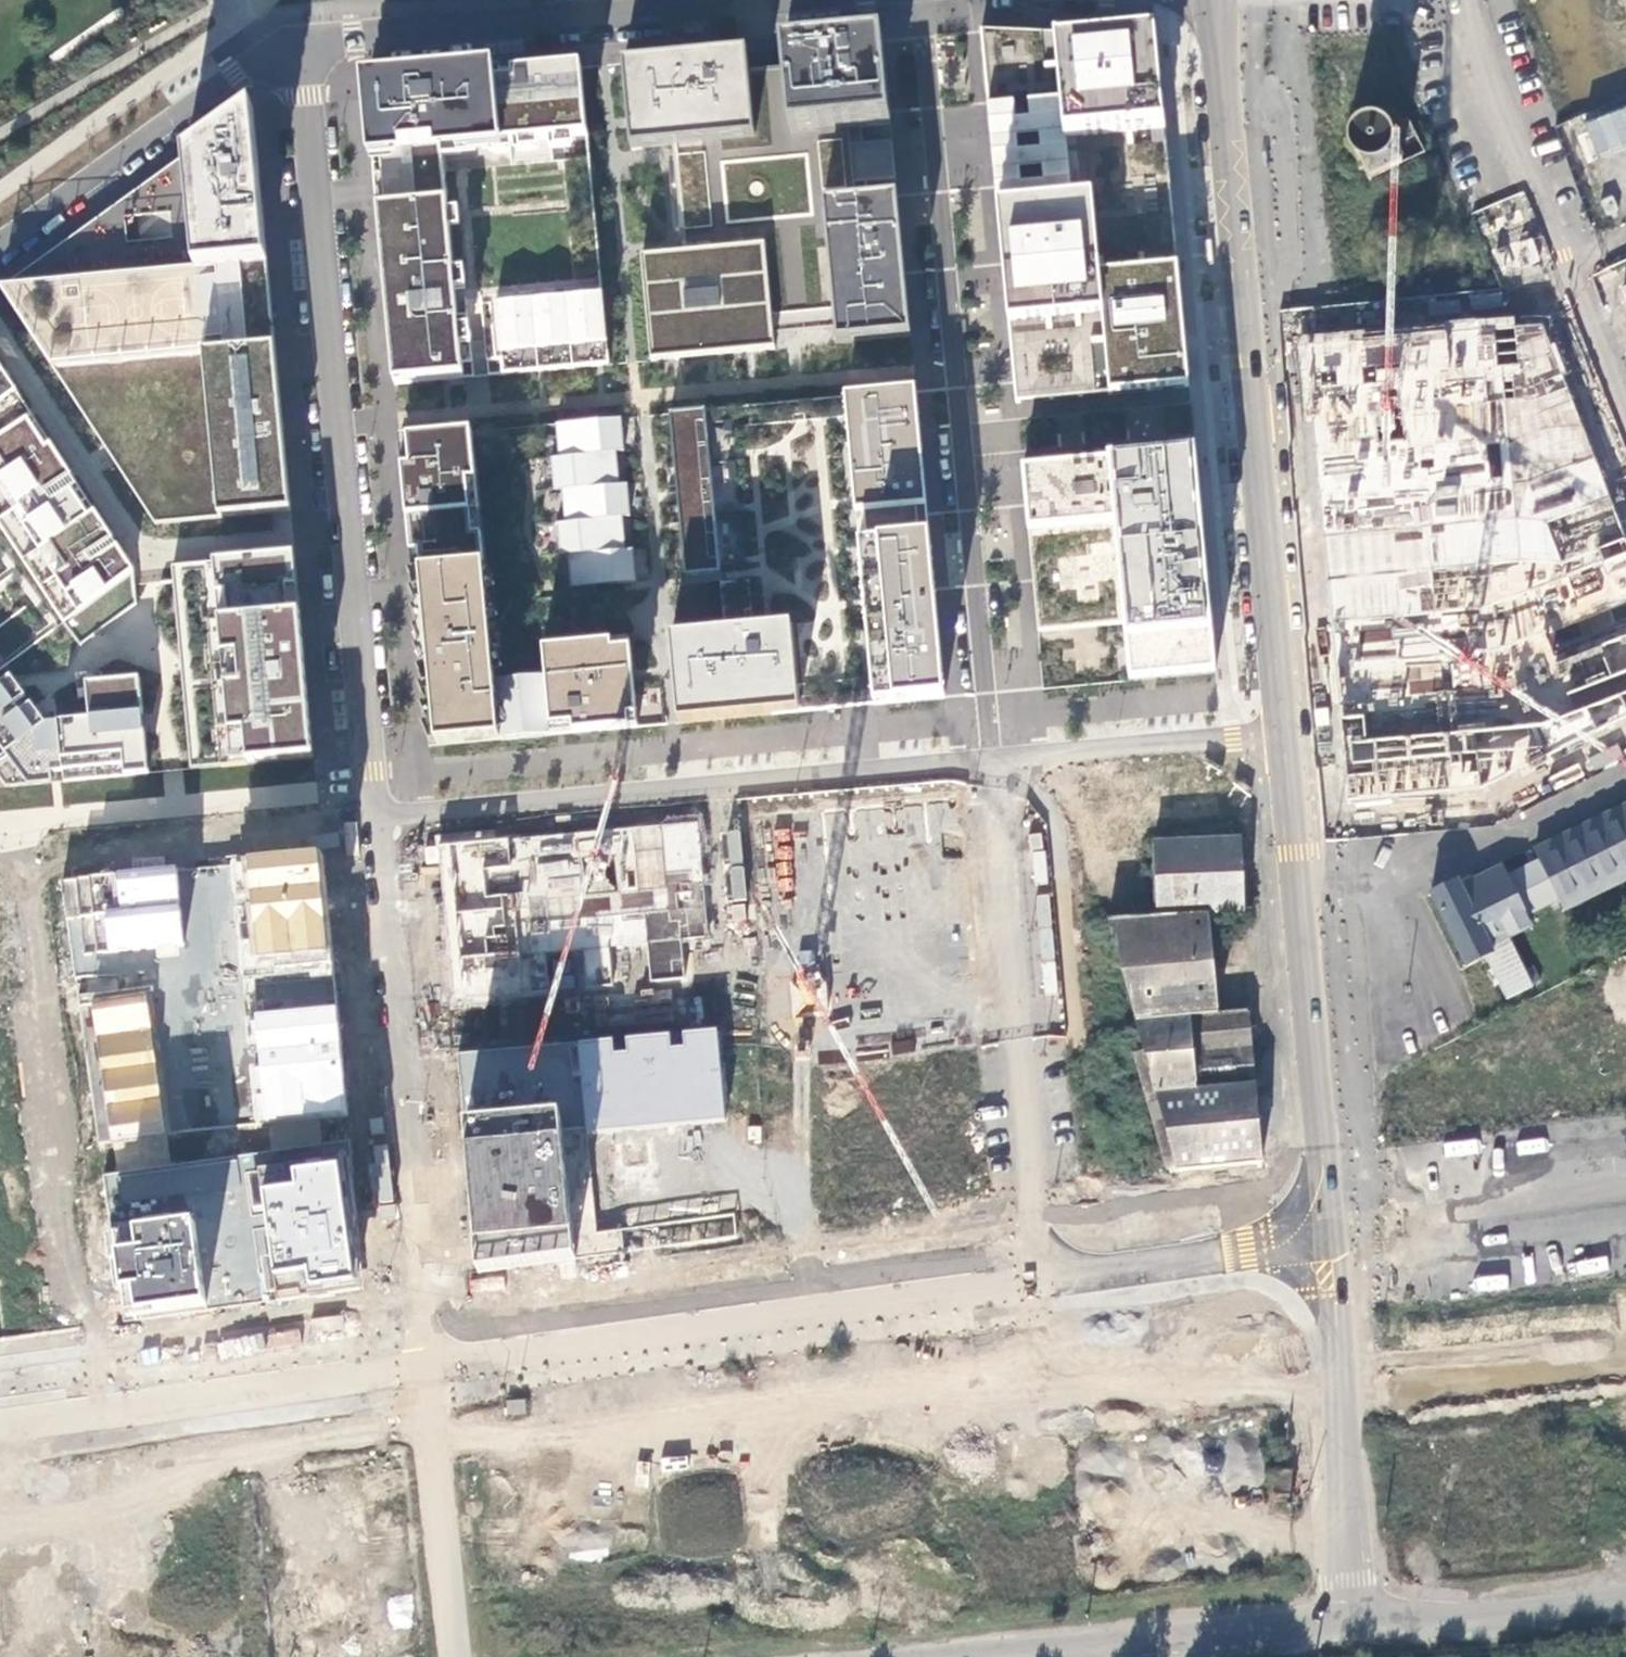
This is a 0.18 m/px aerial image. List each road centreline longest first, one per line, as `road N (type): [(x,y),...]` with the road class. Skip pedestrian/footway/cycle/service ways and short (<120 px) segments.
road 1 (residential): [(297,47),(376,819)]
road 2 (residential): [(922,0),(993,759)]
road 3 (tertiary): [(1280,736),(1213,0)]
road 4 (unclassified): [(1625,1598),(1439,1621),(1342,1620),(1323,1240)]
road 5 (residential): [(376,819),(993,759)]
road 6 (tertiary): [(425,1366),(1039,1281)]
road 7 (residential): [(376,819),(425,1366)]
road 8 (residential): [(1039,1281),(993,759)]
road 9 (tertiary): [(1323,1240),(1280,736)]
road 10 (residential): [(297,47),(783,0)]
road 11 (residential): [(1471,0),(1625,410)]
road 12 (tertiary): [(0,1425),(425,1366)]
road 13 (residential): [(0,251),(273,50),(297,47)]
road 14 (unknown): [(1323,1240),(1625,1199)]
road 15 (residential): [(993,759),(1280,736)]
road 16 (tertiary): [(1039,1281),(1323,1240)]

